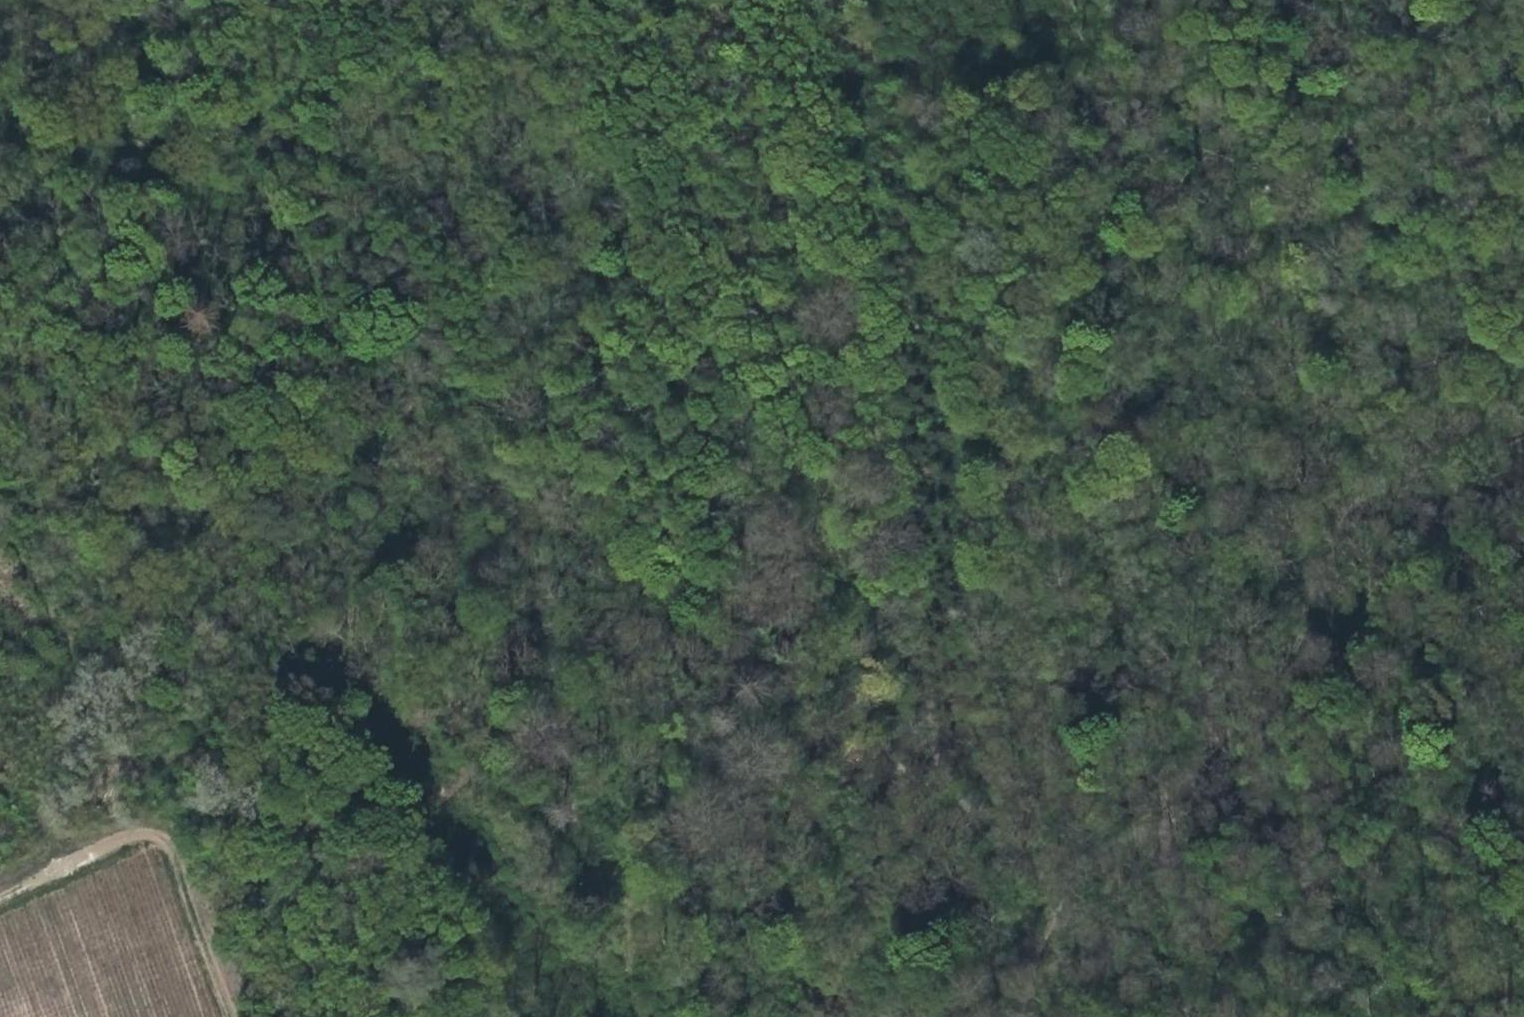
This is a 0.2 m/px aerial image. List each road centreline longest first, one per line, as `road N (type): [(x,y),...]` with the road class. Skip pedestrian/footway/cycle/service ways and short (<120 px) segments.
road 1 (track): [(0,891),(105,843),(144,838),(173,859),(230,1016)]

